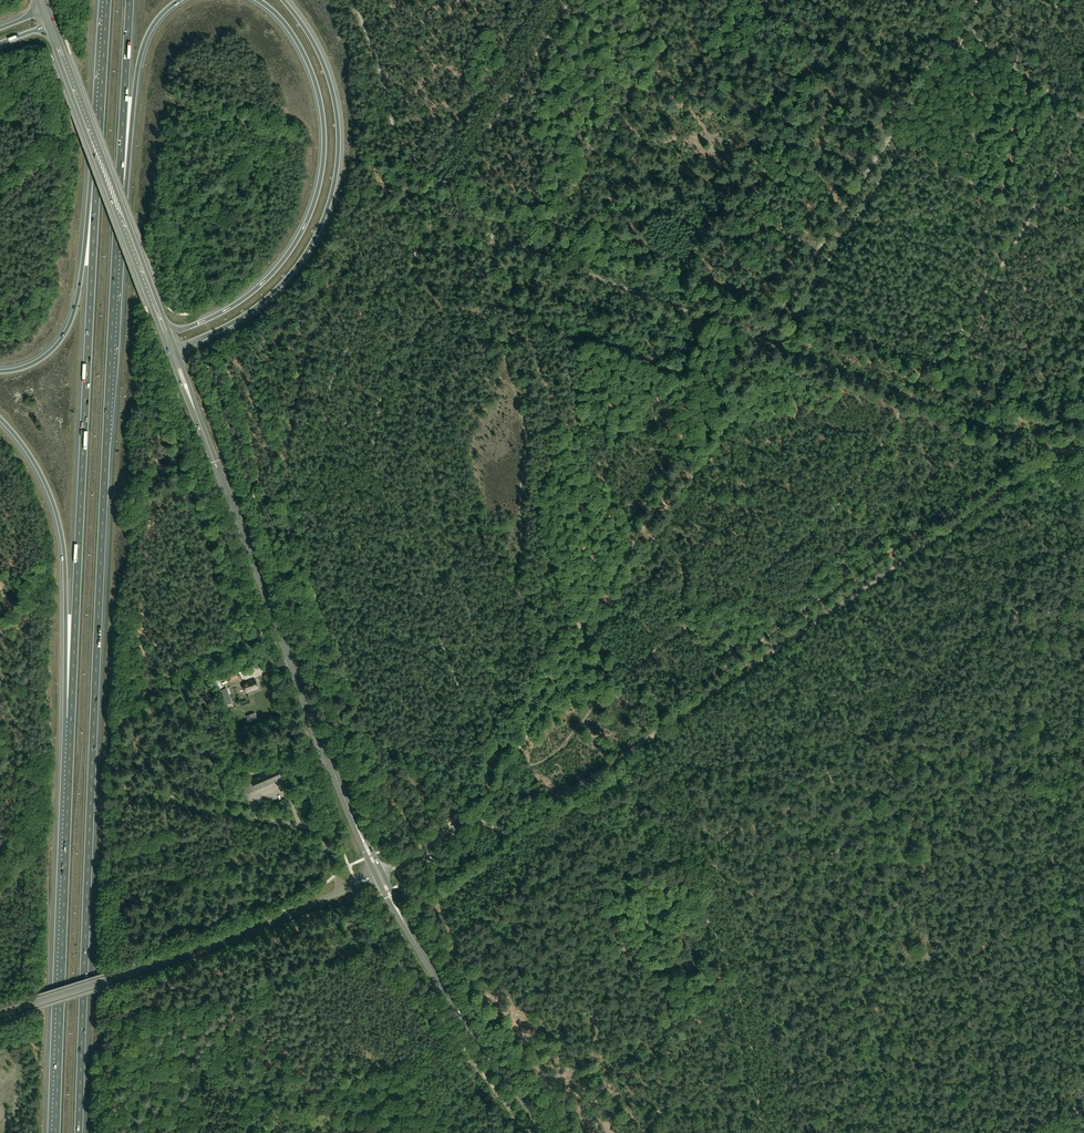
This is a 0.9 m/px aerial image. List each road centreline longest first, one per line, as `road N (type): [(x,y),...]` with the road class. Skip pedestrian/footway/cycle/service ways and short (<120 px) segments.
road 1 (motorway): [(79,1132),(118,201)]
road 2 (track): [(740,0),(591,224),(586,272),(494,236),(493,322),(523,445),(516,596),(559,654)]
road 3 (track): [(348,0),(374,57),(401,175),(410,190),(433,198),(418,230),(370,454),(490,764),(481,779)]
road 4 (track): [(559,654),(962,23)]
road 5 (track): [(481,754),(421,754),(383,769),(287,511),(329,419),(333,376),(375,291),(418,230)]
road 6 (track): [(500,833),(1061,451)]
road 7 (track): [(899,413),(1022,458),(662,710)]
road 8 (secondary): [(379,873),(172,350)]
road 9 (motorway): [(97,183),(71,718)]
road 10 (motorway): [(172,350),(233,323),(274,292),(306,253),(332,195),(335,103),(312,40),(283,0)]
road 11 (motorway): [(258,0),(295,37),(319,95),(324,141),(316,197),(297,240),(259,286),(167,335)]
road 12 (motorway): [(71,718),(56,1132)]
road 13 (track): [(630,669),(821,524),(870,466),(908,393),(922,398)]
road 14 (unclassified): [(0,1014),(234,938),(379,873)]
road 15 (secondary): [(167,335),(50,24)]
road 16 (track): [(922,398),(1082,121)]
road 17 (motorway): [(0,419),(38,469),(61,530),(71,718)]
road 18 (secondary): [(546,1132),(426,964),(379,873)]
road 19 (track): [(756,1088),(721,949),(676,846)]
road 20 (track): [(433,198),(467,163),(571,0)]
road 21 (motorway): [(97,183),(69,326),(45,356),(0,371)]
road 22 (motorway): [(118,201),(141,53),(152,27),(179,0)]
road 23 (track): [(879,151),(848,149),(823,129),(722,106),(681,83)]
road 24 (track): [(586,272),(776,345)]
road 25 (motorway): [(118,201),(130,0)]
road 26 (motorway): [(107,0),(97,183)]
road 27 (track): [(490,764),(536,765),(565,744),(630,669)]
road 28 (track): [(1083,123),(958,29)]
road 29 (track): [(922,398),(1061,451)]
road 30 (unclassified): [(379,873),(440,836),(481,779)]
road 31 (track): [(908,393),(776,345)]
road 32 (track): [(490,764),(559,654)]

